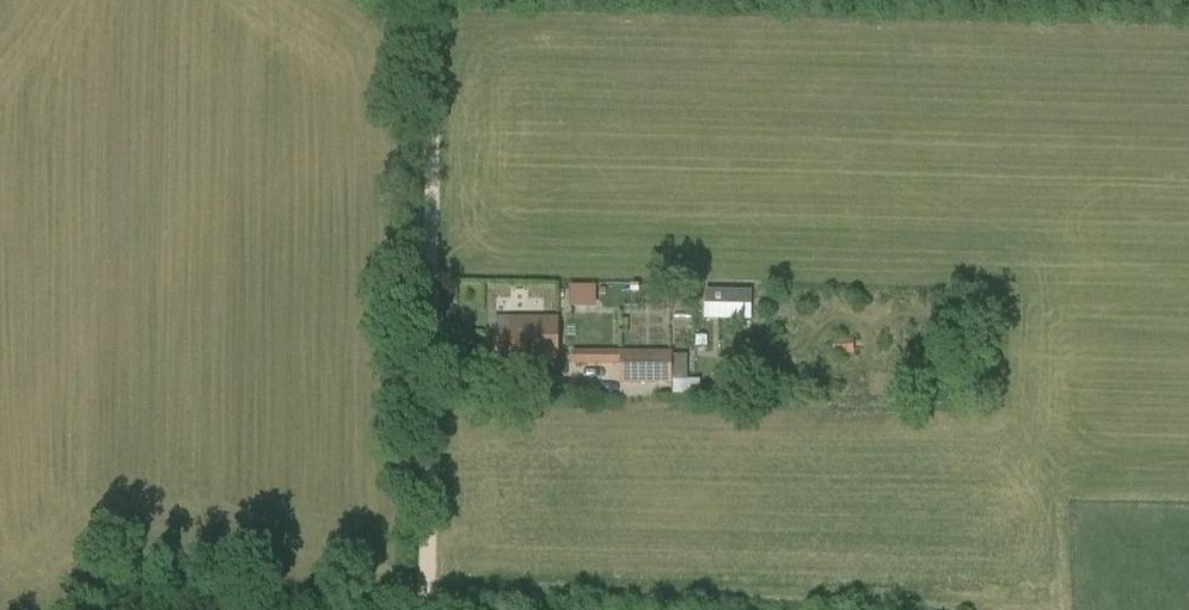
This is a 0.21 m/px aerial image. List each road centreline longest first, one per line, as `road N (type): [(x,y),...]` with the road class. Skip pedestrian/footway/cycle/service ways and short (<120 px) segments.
road 1 (track): [(430,0),(428,609)]

